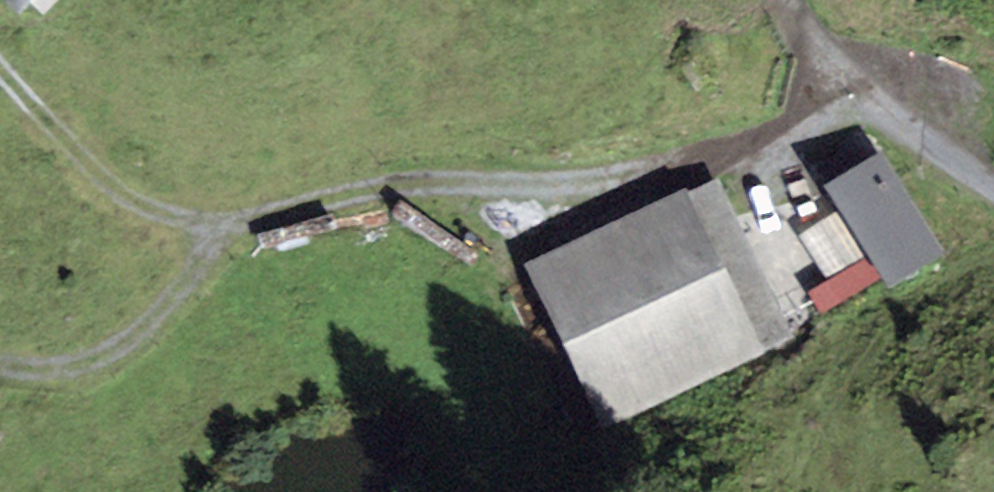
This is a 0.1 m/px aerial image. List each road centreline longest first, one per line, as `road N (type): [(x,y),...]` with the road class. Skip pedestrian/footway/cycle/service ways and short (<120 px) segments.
road 1 (track): [(0,66),(105,184),(154,213),(191,220),(254,220),(427,184),(529,196),(637,179),(780,144),(845,94)]
road 2 (track): [(0,373),(68,375),(137,341),(254,220)]
road 3 (track): [(993,184),(845,94),(810,54),(782,0)]

